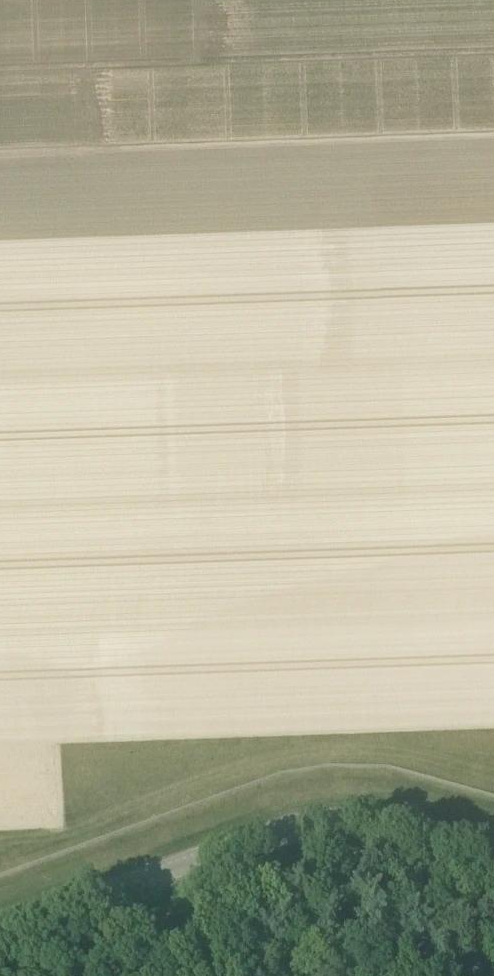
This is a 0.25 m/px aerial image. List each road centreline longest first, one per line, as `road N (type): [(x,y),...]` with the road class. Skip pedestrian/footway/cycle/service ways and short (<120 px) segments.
road 1 (unclassified): [(0,931),(269,832),(317,822),(364,822),(493,855)]

